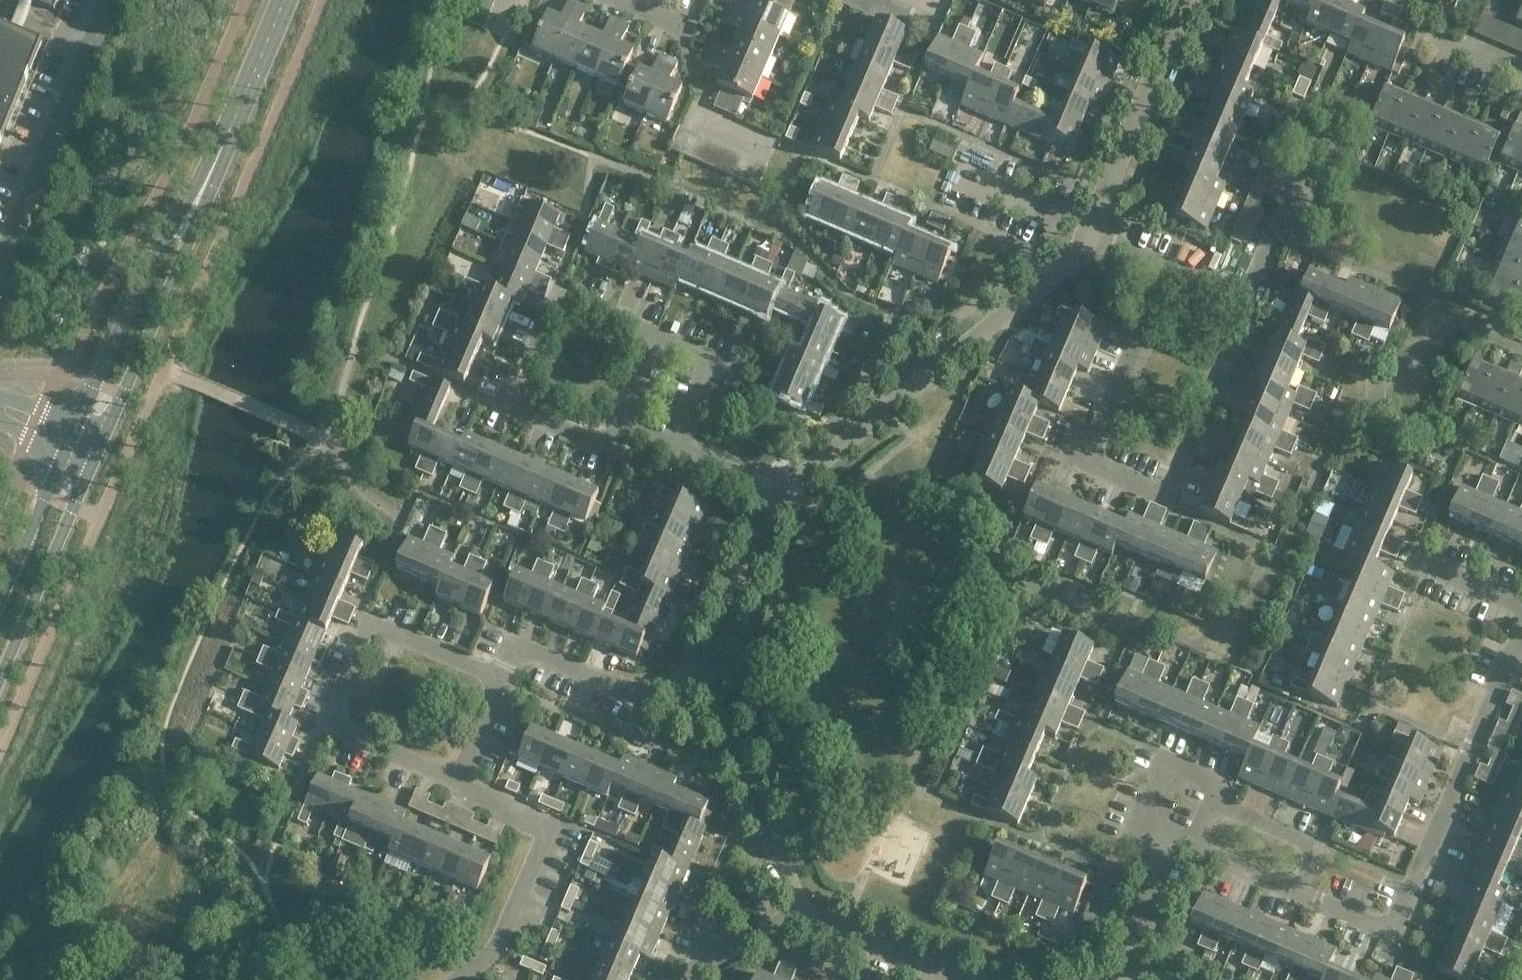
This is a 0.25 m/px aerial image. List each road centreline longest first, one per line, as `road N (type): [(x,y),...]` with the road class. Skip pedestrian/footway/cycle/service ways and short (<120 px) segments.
road 1 (residential): [(1251,295),(1170,494),(1086,459),(1167,262)]
road 2 (residential): [(781,490),(1078,263),(1093,231)]
road 3 (residential): [(502,680),(371,625),(328,725),(458,782)]
road 4 (residential): [(607,446),(510,404),(556,292),(655,334)]
road 5 (residential): [(1391,932),(1517,647)]
road 6 (residential): [(457,979),(507,930),(555,827),(458,782)]
road 7 (tertiary): [(96,451),(198,218),(193,207)]
road 8 (residential): [(1093,231),(1187,0)]
road 9 (tertiary): [(193,207),(181,210),(158,251),(79,422)]
road 10 (residential): [(805,904),(703,684)]
road 11 (tertiary): [(0,672),(96,451)]
road 12 (residential): [(502,680),(518,644),(639,693),(703,684)]
road 13 (tertiary): [(193,207),(283,0)]
road 14 (residential): [(703,684),(781,490)]
road 15 (residential): [(960,979),(805,904)]
road 16 (residential): [(1211,802),(1208,779),(1174,766),(1159,772),(1145,808),(1151,838),(1174,849)]
road 17 (residential): [(772,152),(708,125),(682,31)]
road 18 (tertiary): [(63,460),(0,606)]
road 19 (residential): [(1211,802),(1303,841),(1311,856),(1299,892)]
road 20 (residential): [(680,442),(716,362),(655,334)]
road 21 (residential): [(1251,295),(1308,157)]
road 22 (residential): [(1517,647),(1520,606),(1424,568)]
road 23 (residential): [(1093,231),(961,178)]
road 24 (residential): [(693,979),(805,904)]
road 25 (residential): [(1128,974),(1174,849)]
road 26 (residential): [(607,446),(655,334)]

